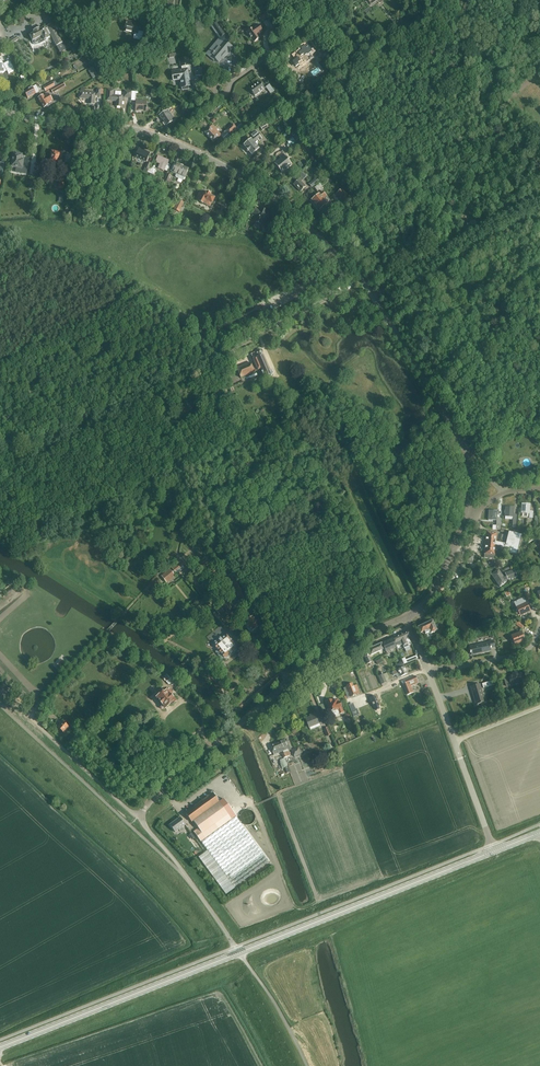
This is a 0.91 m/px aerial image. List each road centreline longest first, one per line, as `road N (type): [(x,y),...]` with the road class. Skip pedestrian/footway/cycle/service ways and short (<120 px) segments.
road 1 (residential): [(467,453),(375,299),(265,191),(146,131),(0,112)]
road 2 (residential): [(144,810),(312,661),(406,617)]
road 3 (secondary): [(239,953),(495,851)]
road 4 (secondary): [(0,1047),(239,953)]
road 5 (unclassified): [(184,876),(0,707)]
road 6 (unclassified): [(140,815),(40,726)]
road 7 (unclassified): [(307,1065),(239,953)]
road 8 (residential): [(428,671),(518,654),(539,625)]
road 9 (residential): [(298,0),(307,27),(233,81)]

